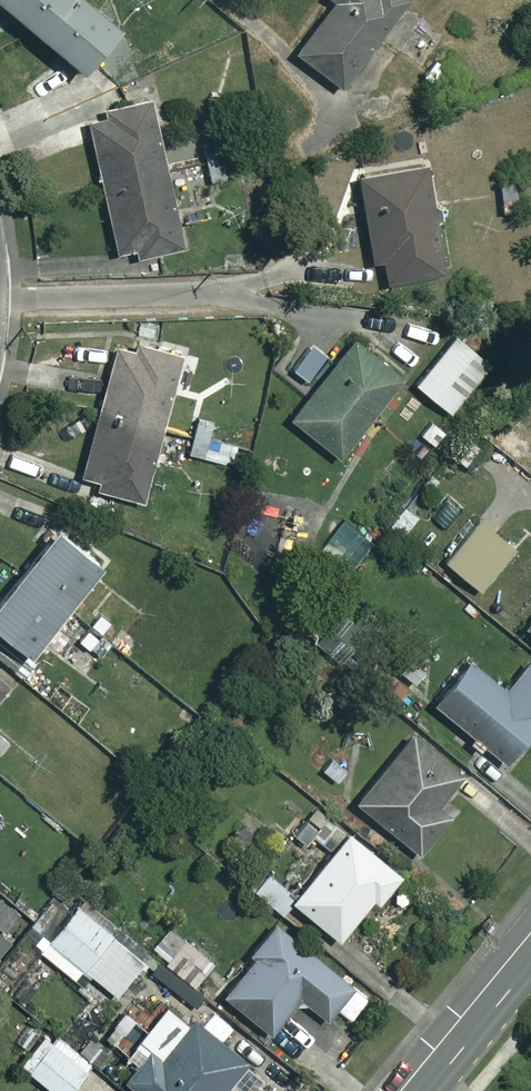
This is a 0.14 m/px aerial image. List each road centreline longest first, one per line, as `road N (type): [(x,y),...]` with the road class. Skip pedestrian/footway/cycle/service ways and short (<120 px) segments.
road 1 (tertiary): [(427,1090),(530,964)]

